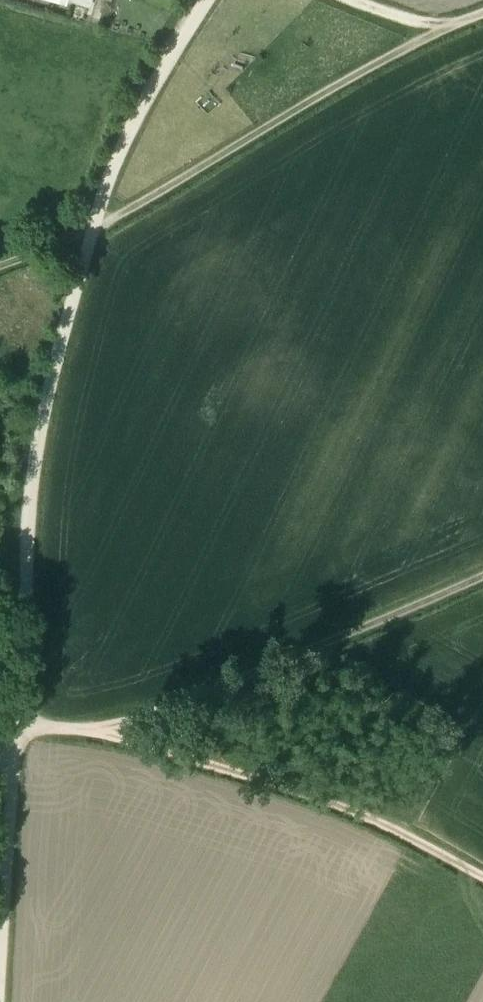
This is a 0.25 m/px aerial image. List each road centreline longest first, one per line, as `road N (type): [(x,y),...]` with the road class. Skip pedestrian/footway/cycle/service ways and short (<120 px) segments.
road 1 (track): [(14,734),(25,520),(40,421),(120,151),(206,0)]
road 2 (track): [(0,265),(103,225),(343,82),(482,13)]
road 3 (track): [(482,576),(355,634),(88,732)]
road 4 (track): [(88,732),(309,795),(482,878)]
road 5 (track): [(14,734),(0,997)]

